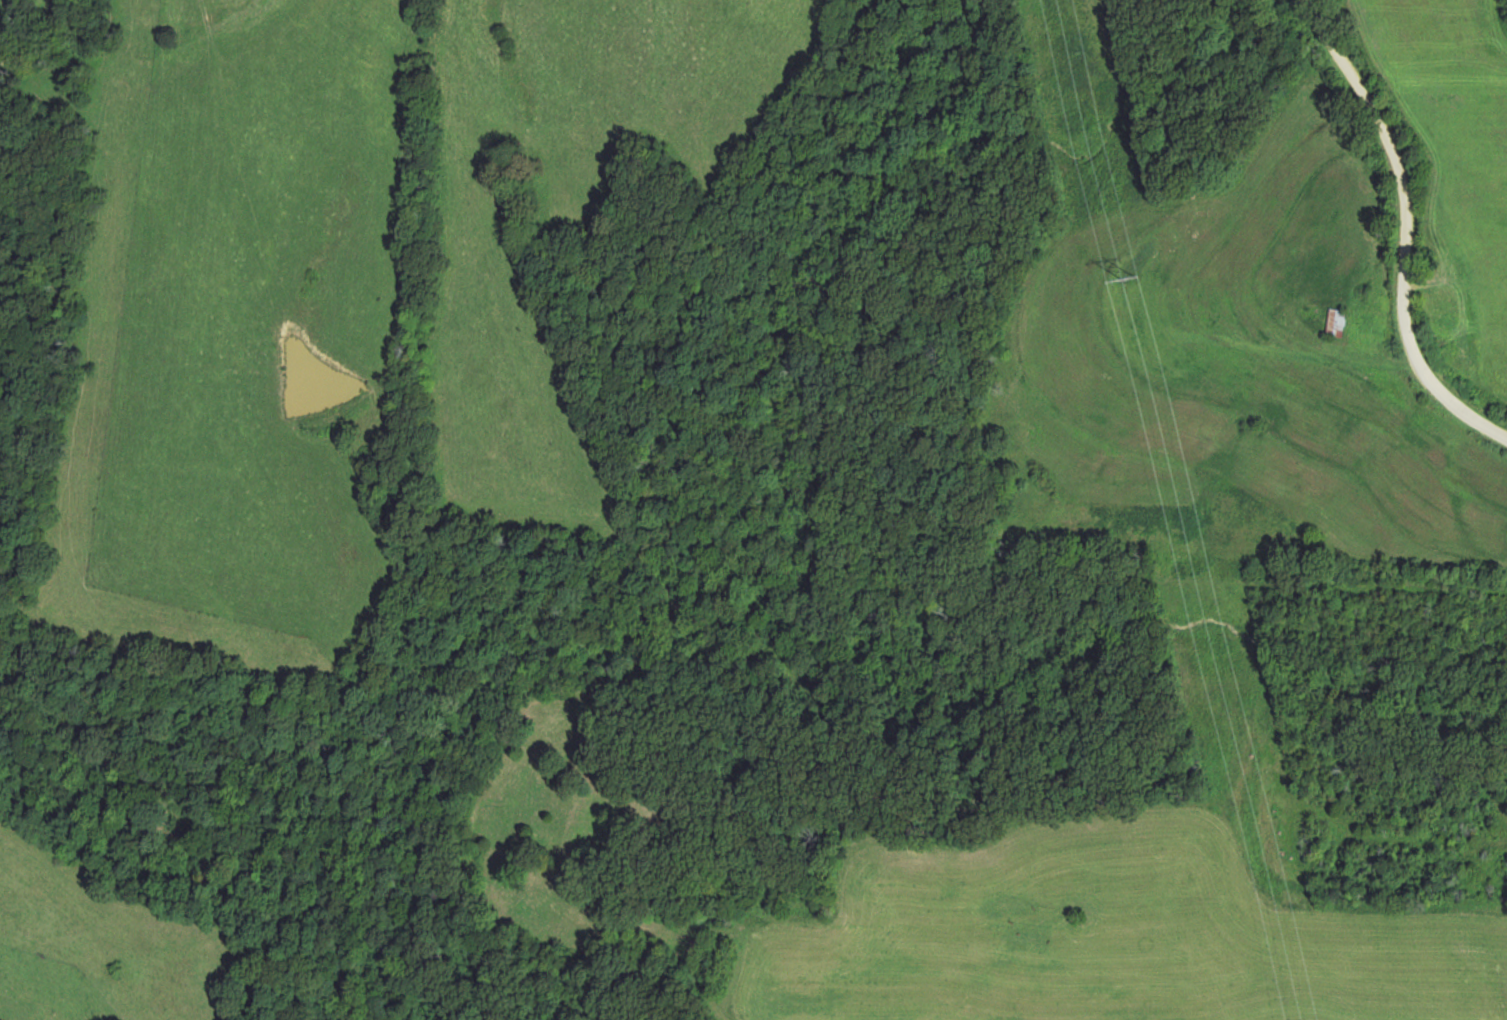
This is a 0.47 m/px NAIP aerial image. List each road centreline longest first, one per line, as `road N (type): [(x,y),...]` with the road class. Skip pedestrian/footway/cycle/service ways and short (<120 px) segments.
road 1 (residential): [(1506,442),(1429,387),(1411,355),(1407,217),(1397,177),(1306,0)]

